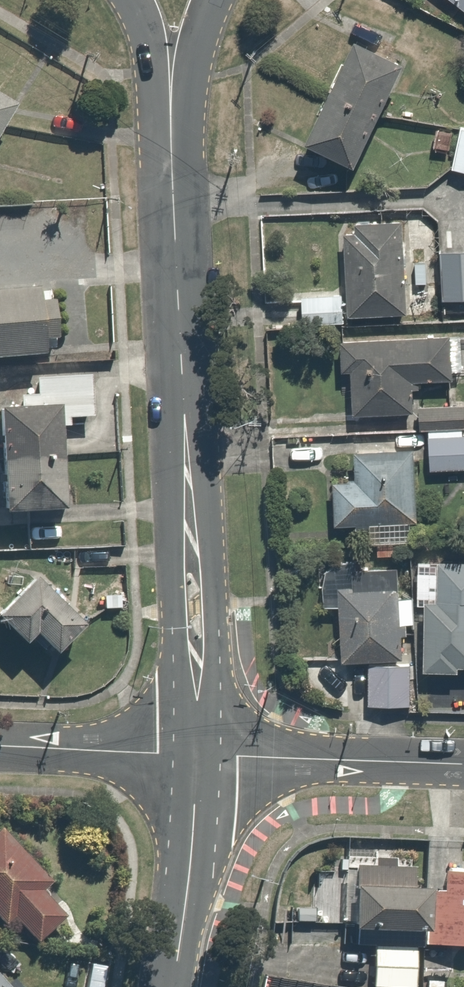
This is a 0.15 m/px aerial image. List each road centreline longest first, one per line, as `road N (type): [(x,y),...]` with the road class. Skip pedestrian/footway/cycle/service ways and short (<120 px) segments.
road 1 (tertiary): [(197,755),(170,76)]
road 2 (residential): [(197,755),(463,764)]
road 3 (tertiary): [(174,986),(197,755)]
road 4 (unclassified): [(0,746),(197,755)]

